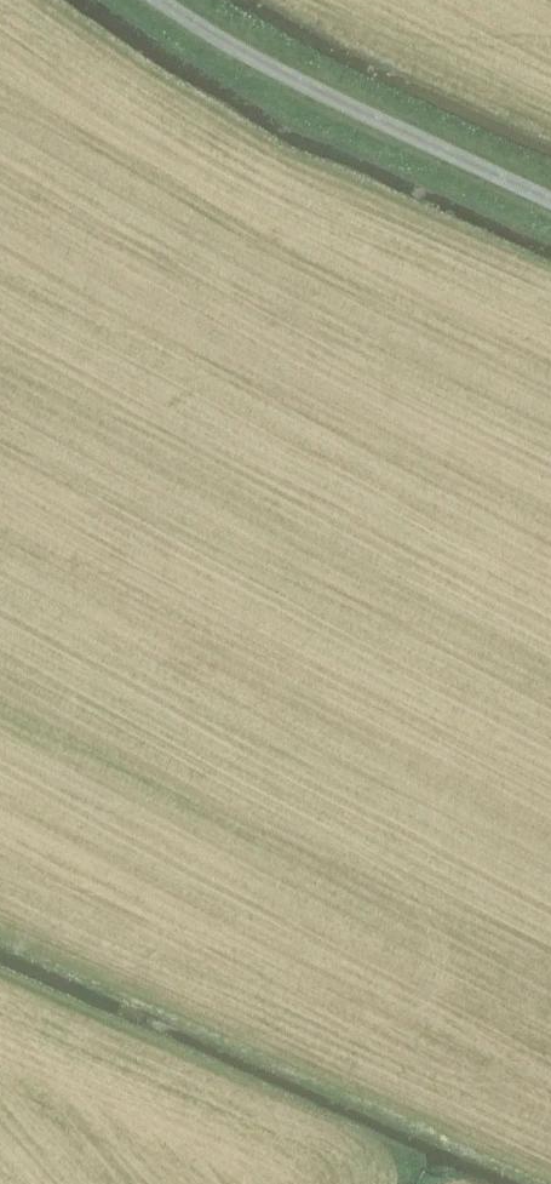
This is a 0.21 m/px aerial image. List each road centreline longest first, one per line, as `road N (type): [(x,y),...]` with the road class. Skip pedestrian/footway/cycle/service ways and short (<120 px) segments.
road 1 (unclassified): [(550,196),(240,50),(163,0)]

